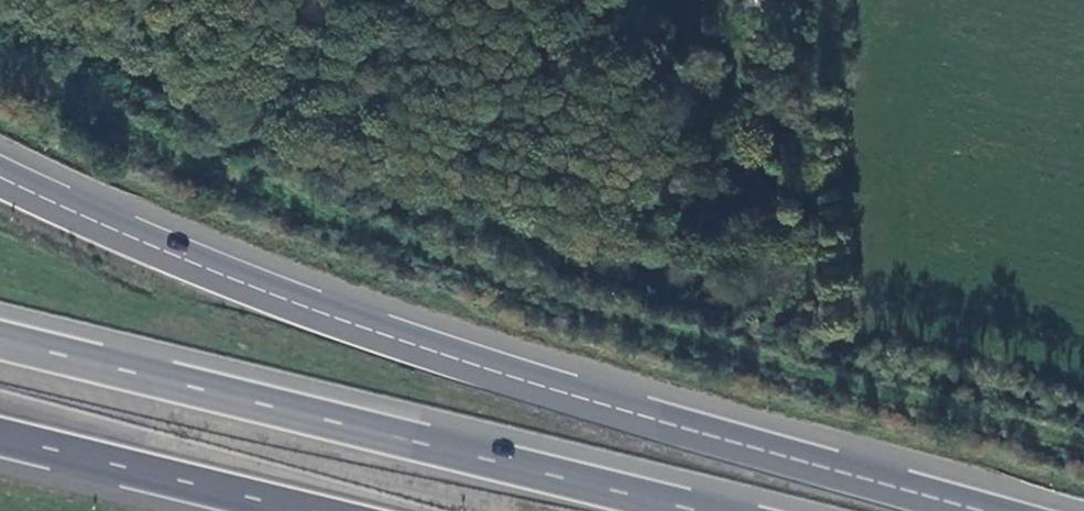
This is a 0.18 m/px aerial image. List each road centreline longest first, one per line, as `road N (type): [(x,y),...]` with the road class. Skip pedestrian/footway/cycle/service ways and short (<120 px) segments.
road 1 (trunk): [(979,510),(372,333),(0,180)]
road 2 (trunk): [(696,510),(0,341)]
road 3 (trunk): [(0,439),(296,510)]

